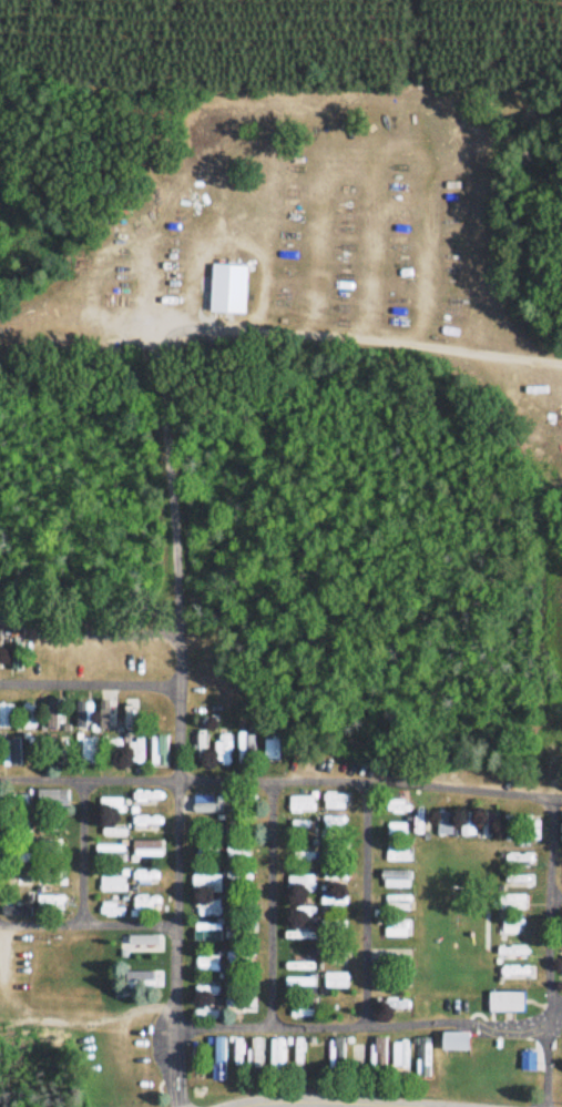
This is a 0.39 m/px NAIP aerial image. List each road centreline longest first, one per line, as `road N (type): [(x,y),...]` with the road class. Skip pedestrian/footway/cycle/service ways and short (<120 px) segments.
road 1 (residential): [(178,1106),(176,679)]
road 2 (residential): [(176,679),(561,704)]
road 3 (residential): [(176,679),(127,618),(0,543)]
road 4 (residential): [(0,821),(174,850)]
road 5 (residential): [(176,679),(0,678)]
road 6 (residential): [(108,682),(94,840)]
road 7 (residential): [(230,1106),(377,1106)]

